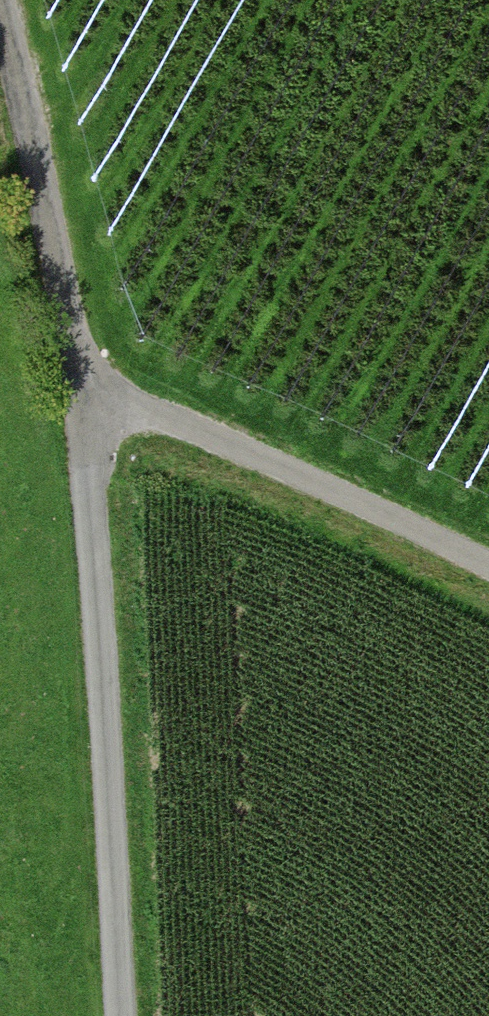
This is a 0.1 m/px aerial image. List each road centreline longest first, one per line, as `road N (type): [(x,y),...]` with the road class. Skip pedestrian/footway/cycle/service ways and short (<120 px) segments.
road 1 (unclassified): [(0,25),(86,385),(122,1015)]
road 2 (track): [(86,385),(421,528),(488,567)]

